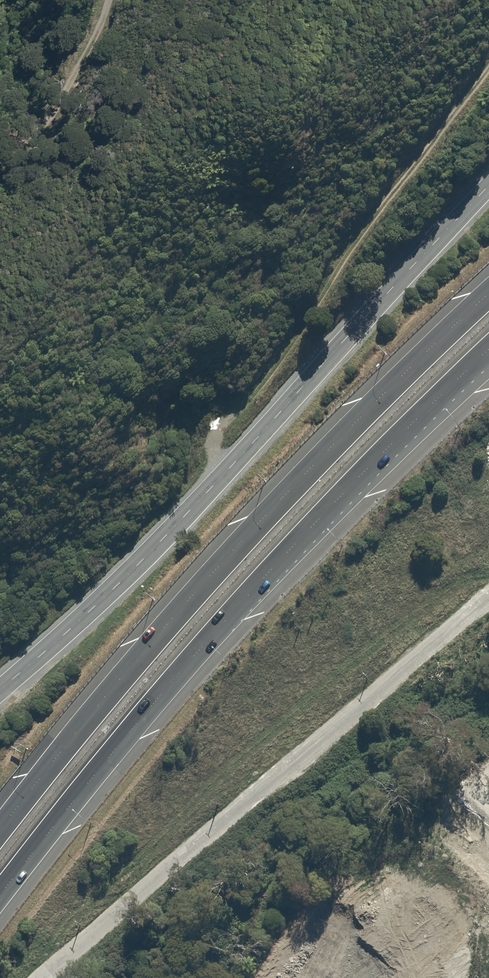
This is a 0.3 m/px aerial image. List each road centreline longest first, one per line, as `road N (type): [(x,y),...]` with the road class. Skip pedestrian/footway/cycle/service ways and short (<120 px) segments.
road 1 (trunk): [(0,827),(240,543),(488,294)]
road 2 (unclassified): [(0,693),(138,565),(488,186)]
road 3 (track): [(227,471),(216,448),(223,425),(275,368),(378,209),(488,66)]
road 4 (trunk): [(488,349),(220,625)]
road 5 (trunk): [(488,366),(220,625)]
road 6 (trunk): [(220,625),(0,894)]
road 7 (track): [(112,0),(71,94),(0,129)]

